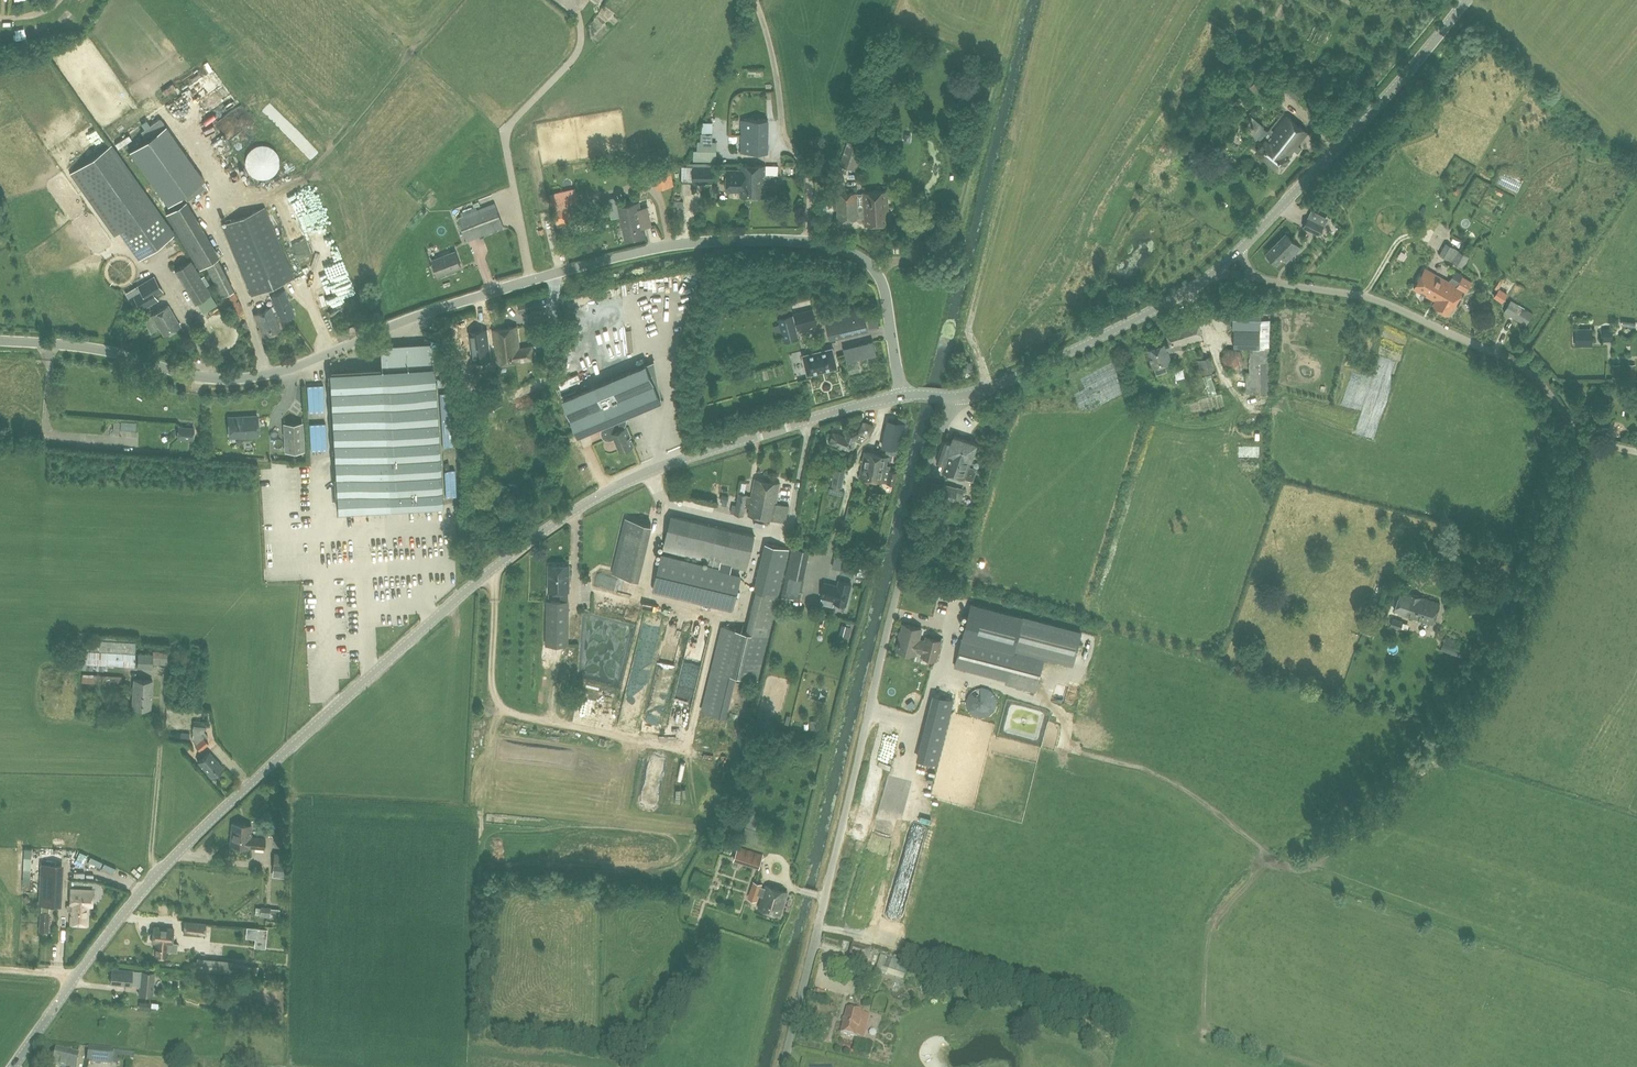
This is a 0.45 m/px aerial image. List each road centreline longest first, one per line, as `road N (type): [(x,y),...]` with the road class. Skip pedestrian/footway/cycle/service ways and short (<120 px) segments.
road 1 (tertiary): [(13,1066),(161,871),(502,563),(599,495),(665,464),(902,396)]
road 2 (tertiary): [(811,239),(695,242),(597,262),(251,380),(192,379),(102,351),(0,341)]
road 3 (unclassified): [(779,1066),(908,541),(952,396)]
road 4 (unclassified): [(1577,435),(1554,395),(1514,361),(1378,300),(1257,277)]
road 5 (tertiary): [(1242,246),(1461,0)]
road 6 (unclassified): [(1444,725),(1517,602),(1577,435)]
road 7 (tertiary): [(952,396),(1007,381),(1207,278)]
road 8 (unclassified): [(811,239),(814,172),(789,138),(752,0)]
road 9 (track): [(488,573),(498,704),(613,733)]
road 10 (track): [(530,281),(508,137),(573,58)]
road 11 (tertiary): [(902,396),(877,271),(864,258),(811,239)]
road 12 (track): [(161,871),(151,855),(160,724)]

